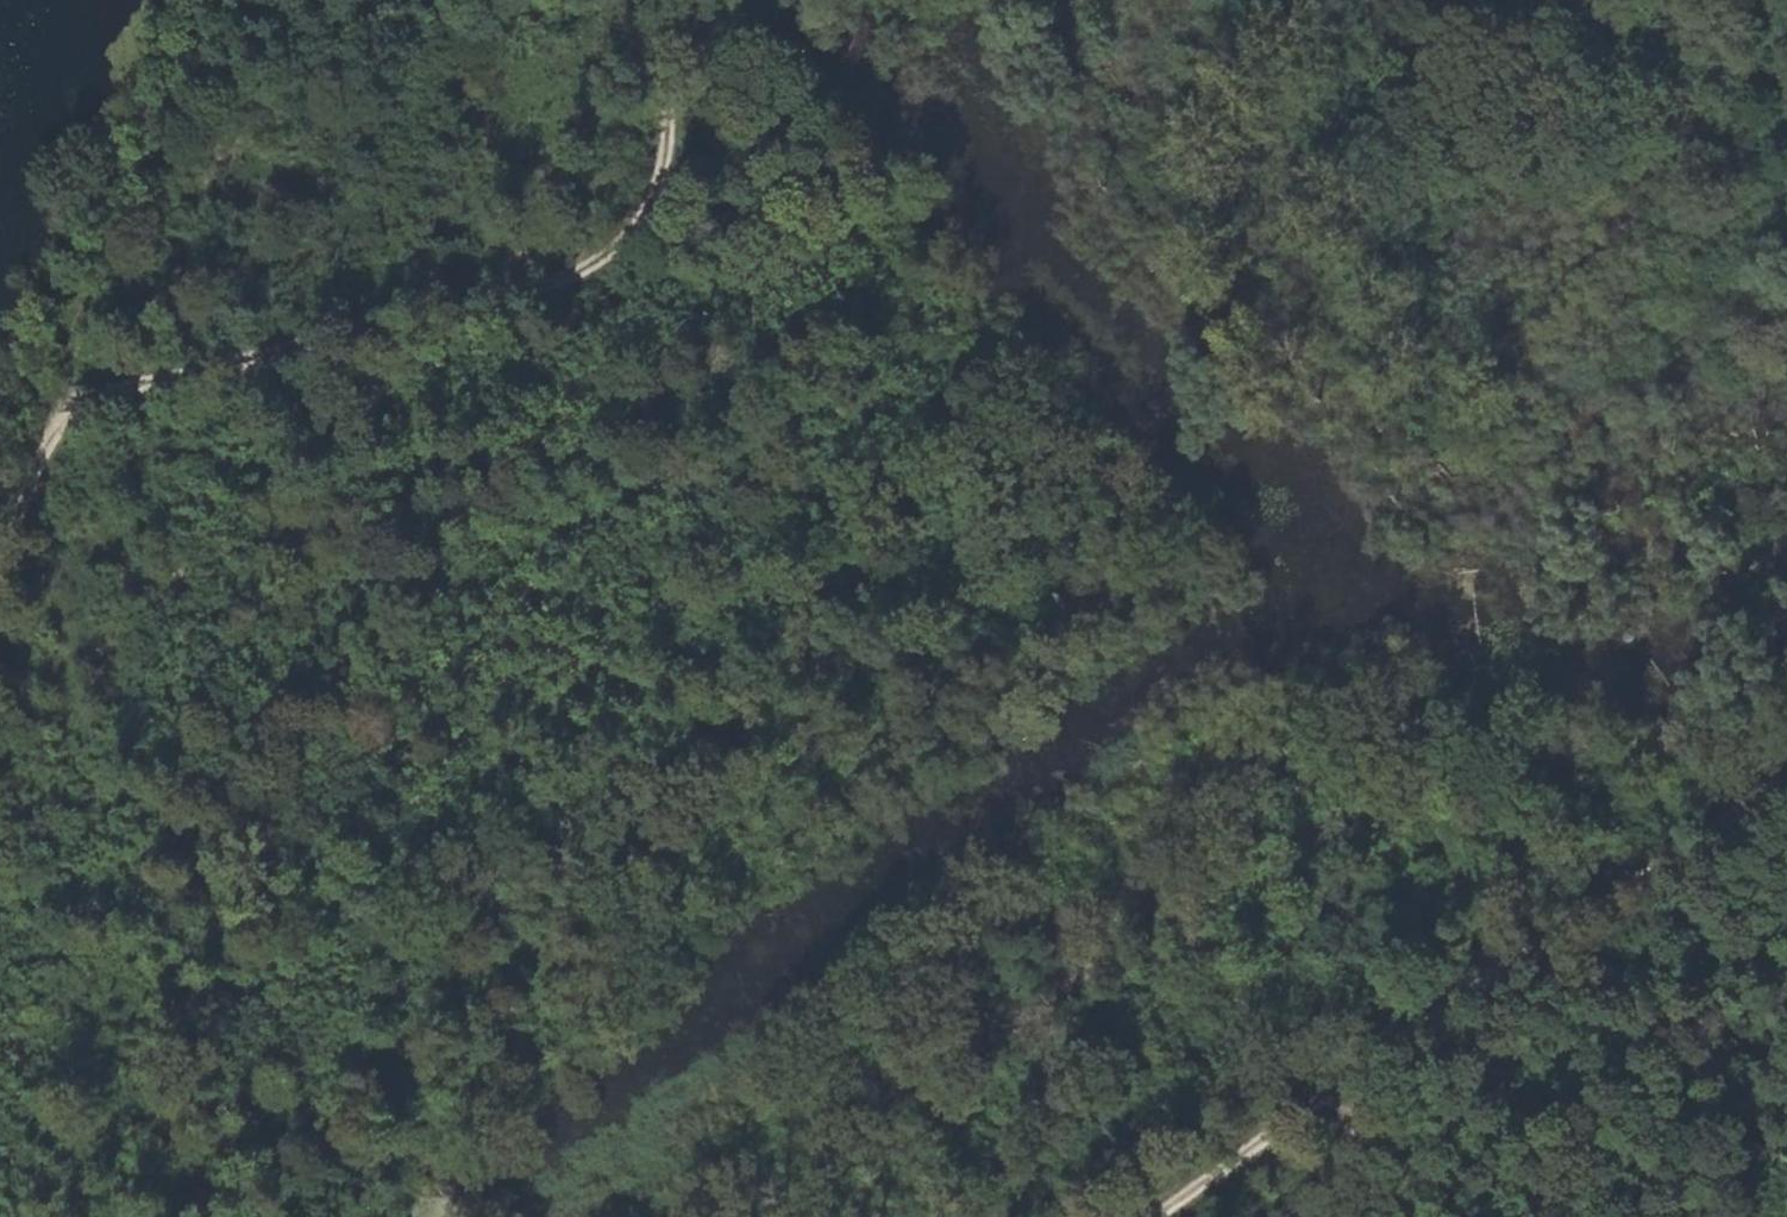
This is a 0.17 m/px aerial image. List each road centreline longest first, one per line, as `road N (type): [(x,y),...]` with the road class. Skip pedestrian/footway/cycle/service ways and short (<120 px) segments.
road 1 (track): [(682,0),(680,137),(658,208),(611,258),(70,404),(0,665)]
road 2 (track): [(1148,1216),(1355,1050),(1786,739)]
road 3 (track): [(1355,1050),(1329,1216)]

